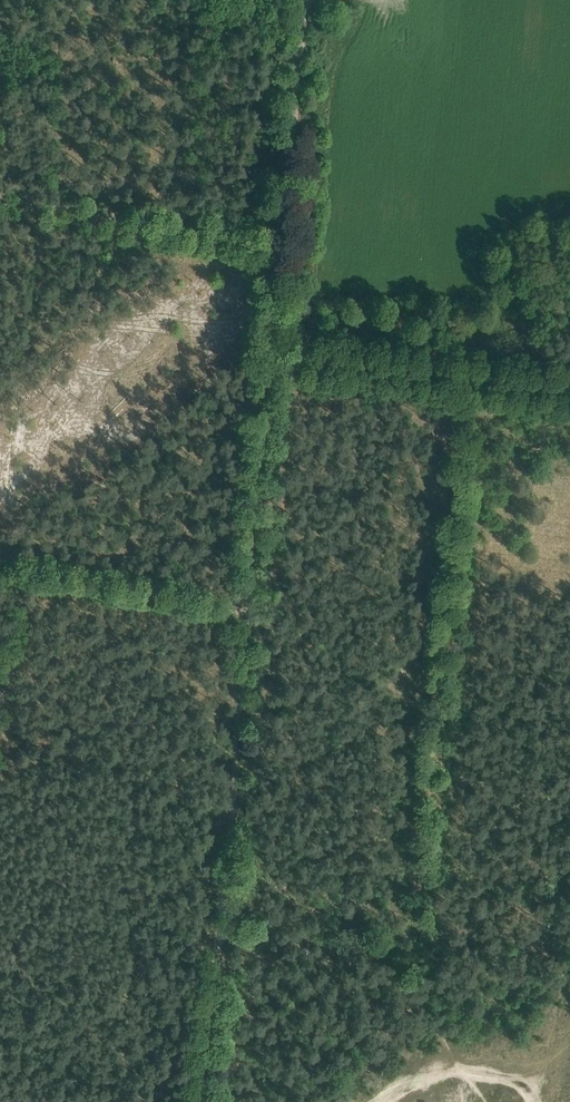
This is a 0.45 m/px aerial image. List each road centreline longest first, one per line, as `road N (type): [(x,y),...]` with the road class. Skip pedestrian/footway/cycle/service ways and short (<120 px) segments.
road 1 (track): [(257,613),(213,936)]
road 2 (track): [(270,351),(569,372)]
road 3 (track): [(0,195),(281,246)]
road 4 (track): [(0,553),(248,596)]
road 5 (track): [(281,246),(302,0)]
road 6 (track): [(248,596),(270,351)]
road 7 (track): [(213,936),(193,1101)]

